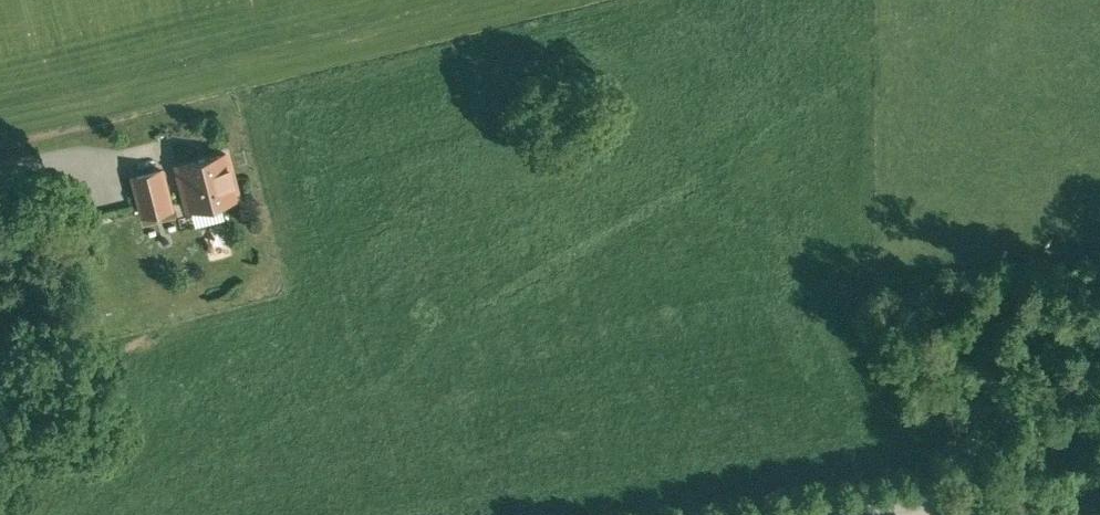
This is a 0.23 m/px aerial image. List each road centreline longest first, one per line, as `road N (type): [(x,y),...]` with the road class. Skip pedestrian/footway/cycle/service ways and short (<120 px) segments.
road 1 (unclassified): [(841,514),(1099,473)]

